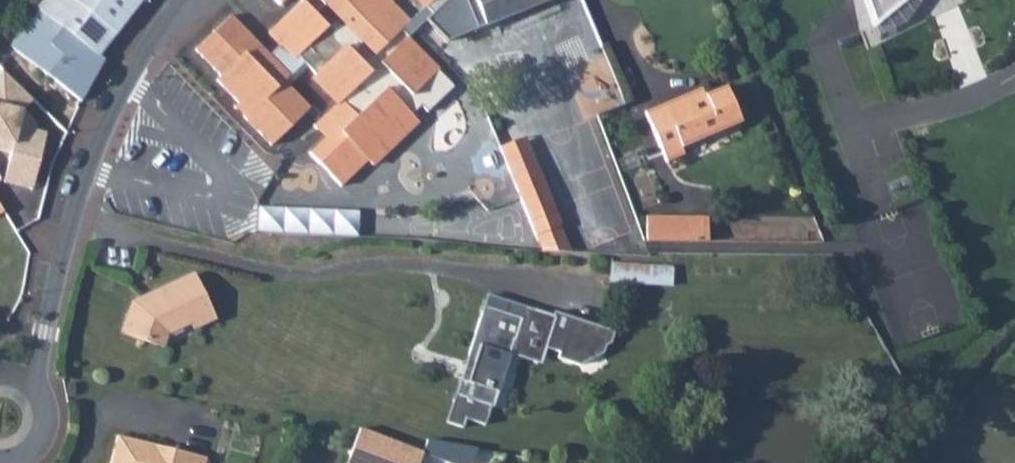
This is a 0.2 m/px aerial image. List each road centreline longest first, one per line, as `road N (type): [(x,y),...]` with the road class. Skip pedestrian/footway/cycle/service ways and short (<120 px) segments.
road 1 (secondary): [(31,380),(87,169),(127,78),(181,0)]

